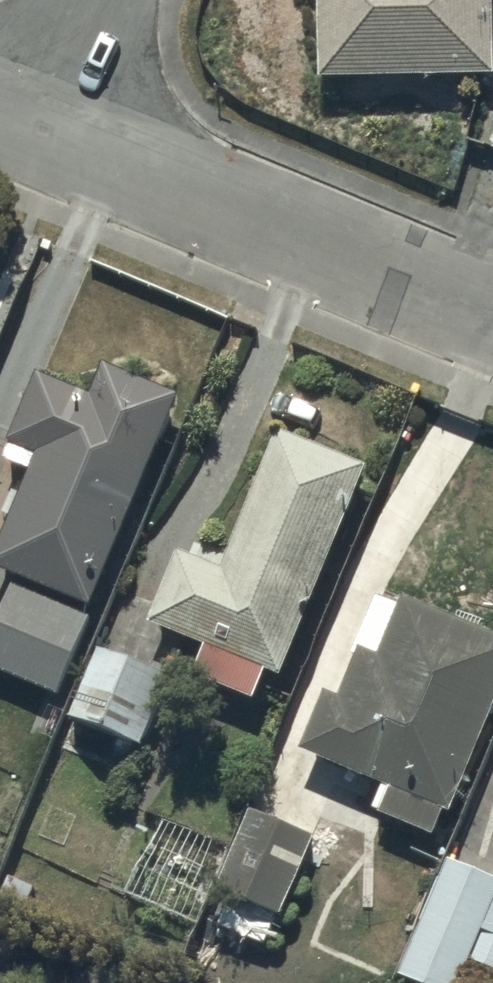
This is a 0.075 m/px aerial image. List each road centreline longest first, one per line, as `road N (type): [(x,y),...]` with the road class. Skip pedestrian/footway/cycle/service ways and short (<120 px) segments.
road 1 (residential): [(48,125),(492,324)]
road 2 (residential): [(96,0),(48,125)]

